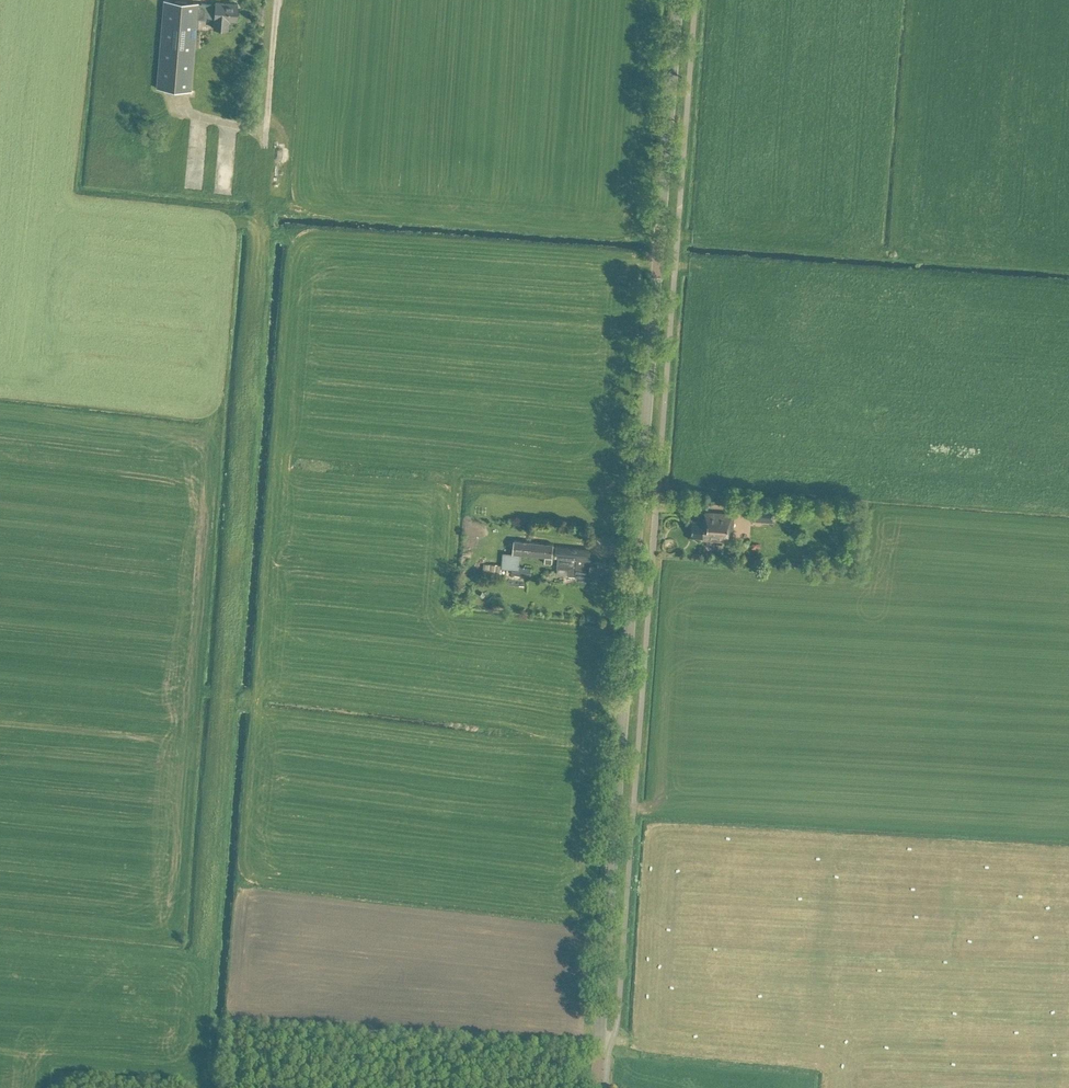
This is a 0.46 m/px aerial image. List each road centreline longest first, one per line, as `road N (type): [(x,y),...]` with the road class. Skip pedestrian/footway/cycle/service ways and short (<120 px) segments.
road 1 (tertiary): [(596,1087),(678,0)]
road 2 (track): [(1068,289),(658,266)]
road 3 (unclassified): [(265,139),(276,0)]

